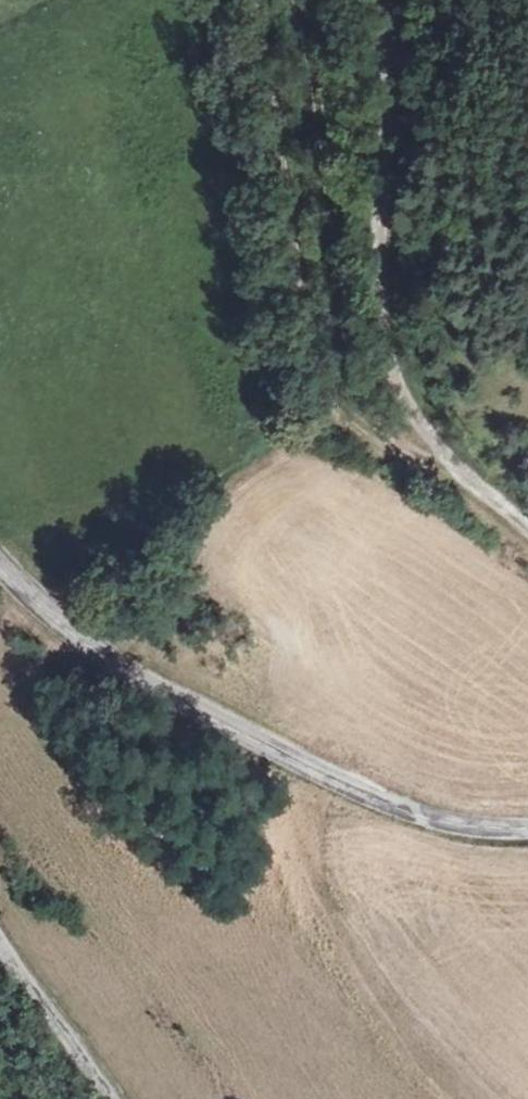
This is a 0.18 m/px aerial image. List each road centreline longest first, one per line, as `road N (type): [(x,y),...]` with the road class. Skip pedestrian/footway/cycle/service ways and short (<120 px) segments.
road 1 (tertiary): [(527,829),(407,811),(260,744),(91,646),(0,565)]
road 2 (track): [(527,529),(428,445),(391,360),(382,308),(394,83),(387,0)]
road 3 (track): [(290,0),(314,107),(333,290),(352,359),(374,404),(414,448),(455,475)]
road 4 (unclassified): [(0,938),(109,1098)]

